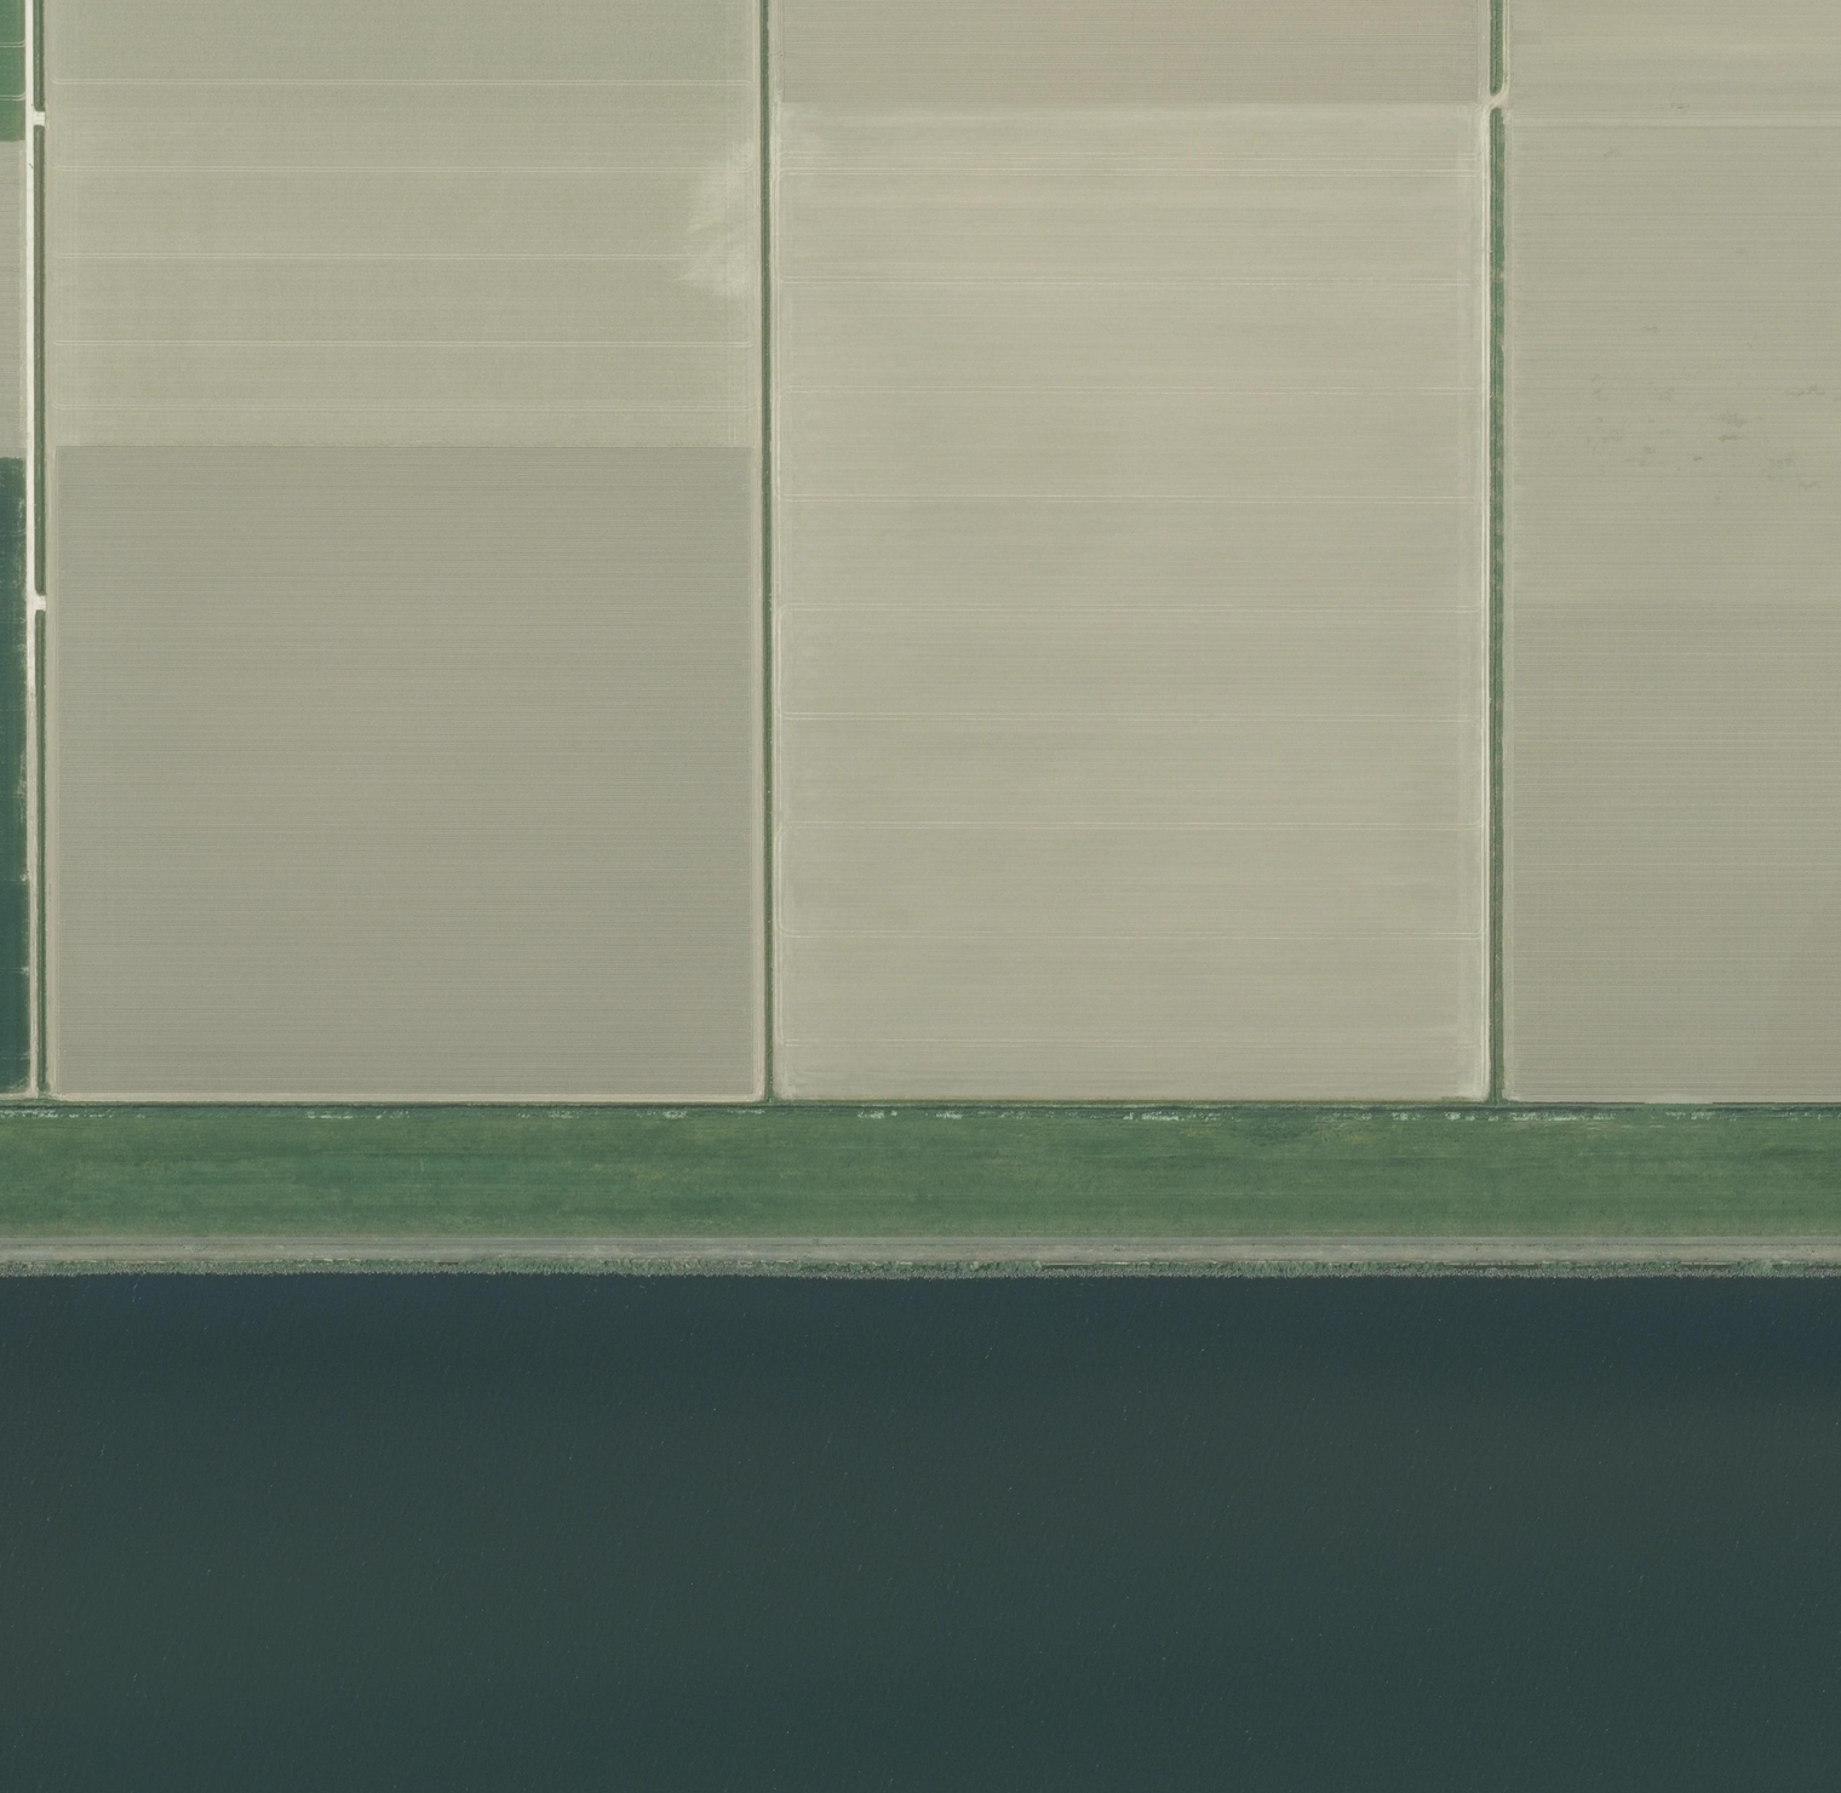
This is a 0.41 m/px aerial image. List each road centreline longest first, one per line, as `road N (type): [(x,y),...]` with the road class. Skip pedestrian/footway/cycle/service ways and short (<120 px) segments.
road 1 (unclassified): [(0,1241),(1840,1241)]
road 2 (track): [(1486,1093),(1486,0)]

